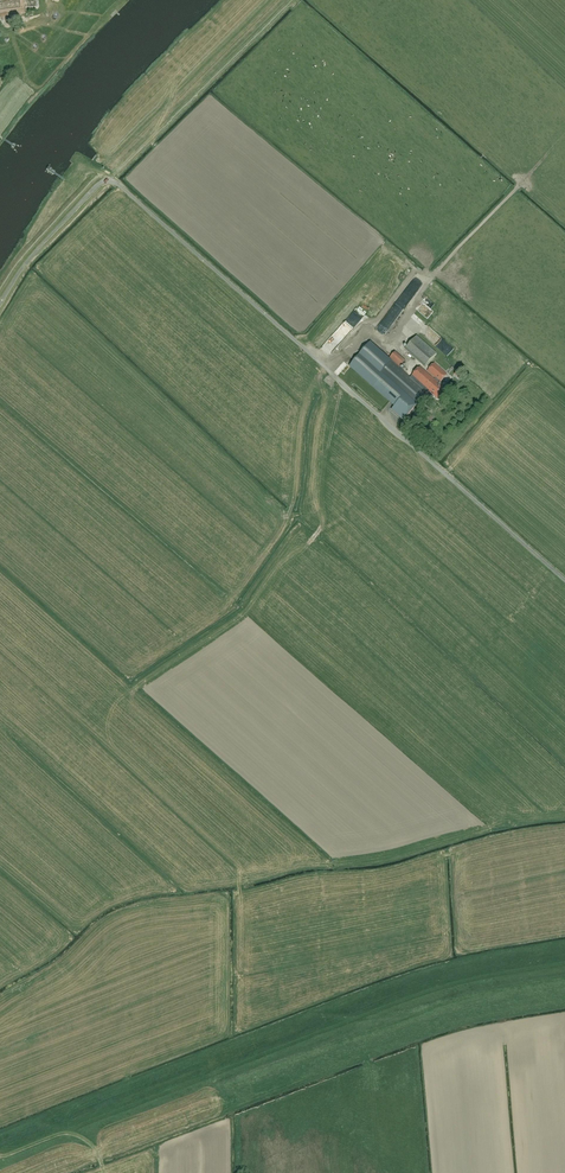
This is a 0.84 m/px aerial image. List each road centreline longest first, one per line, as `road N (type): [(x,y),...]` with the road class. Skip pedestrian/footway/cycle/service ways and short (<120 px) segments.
road 1 (unclassified): [(564,581),(111,180)]
road 2 (unclassified): [(0,304),(27,260),(94,187),(111,180)]

